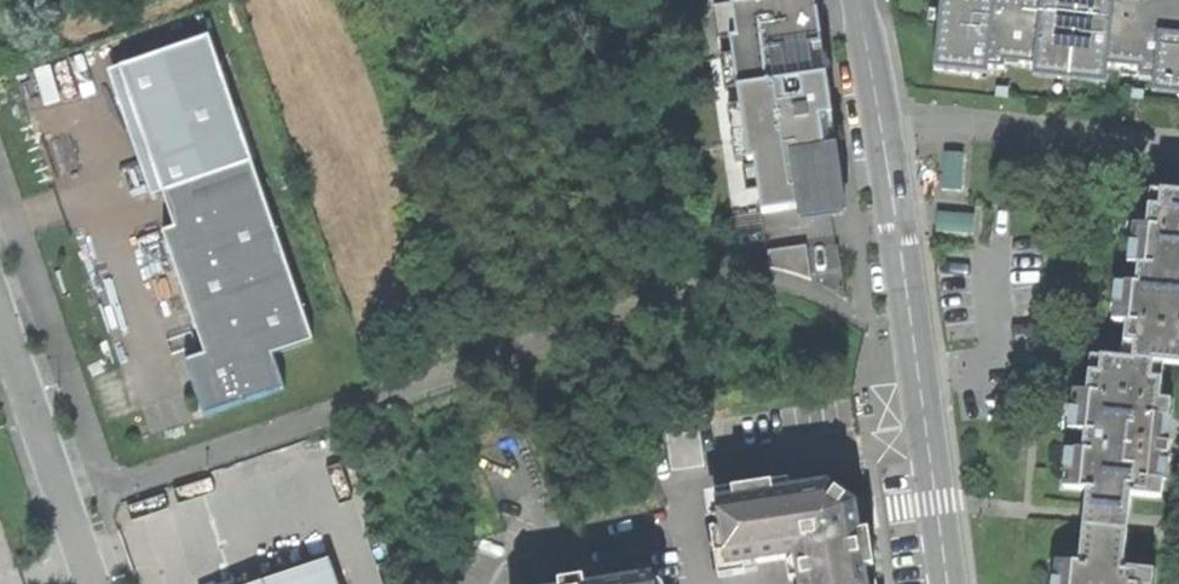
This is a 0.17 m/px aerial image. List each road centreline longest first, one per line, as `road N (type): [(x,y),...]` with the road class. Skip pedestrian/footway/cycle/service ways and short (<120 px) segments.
road 1 (residential): [(946,583),(891,168),(859,0)]
road 2 (unclassified): [(96,583),(0,305)]

